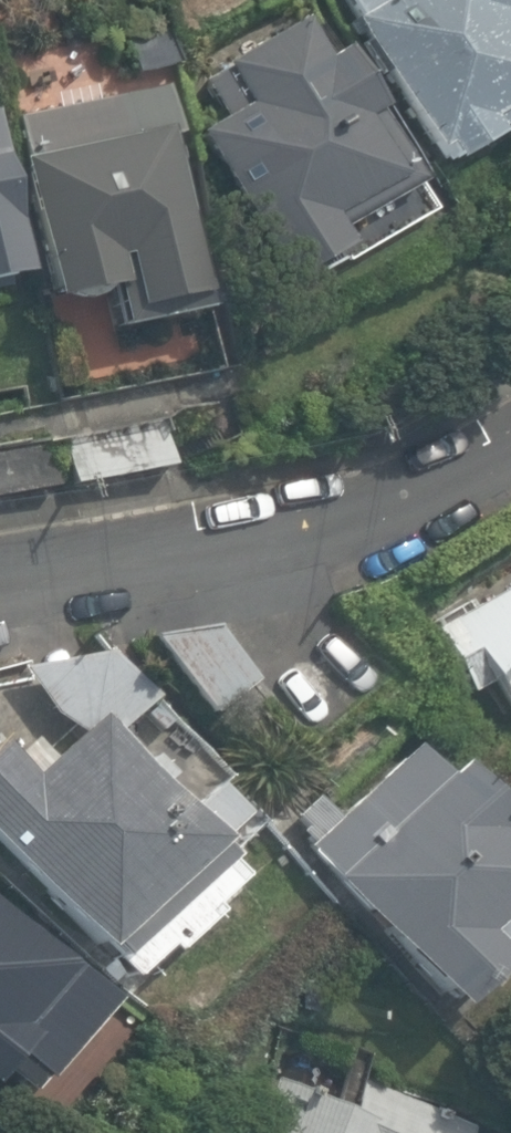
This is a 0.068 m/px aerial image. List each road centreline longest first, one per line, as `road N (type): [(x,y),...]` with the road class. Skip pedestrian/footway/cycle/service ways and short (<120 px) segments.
road 1 (residential): [(510,437),(364,499),(192,554),(0,585)]

